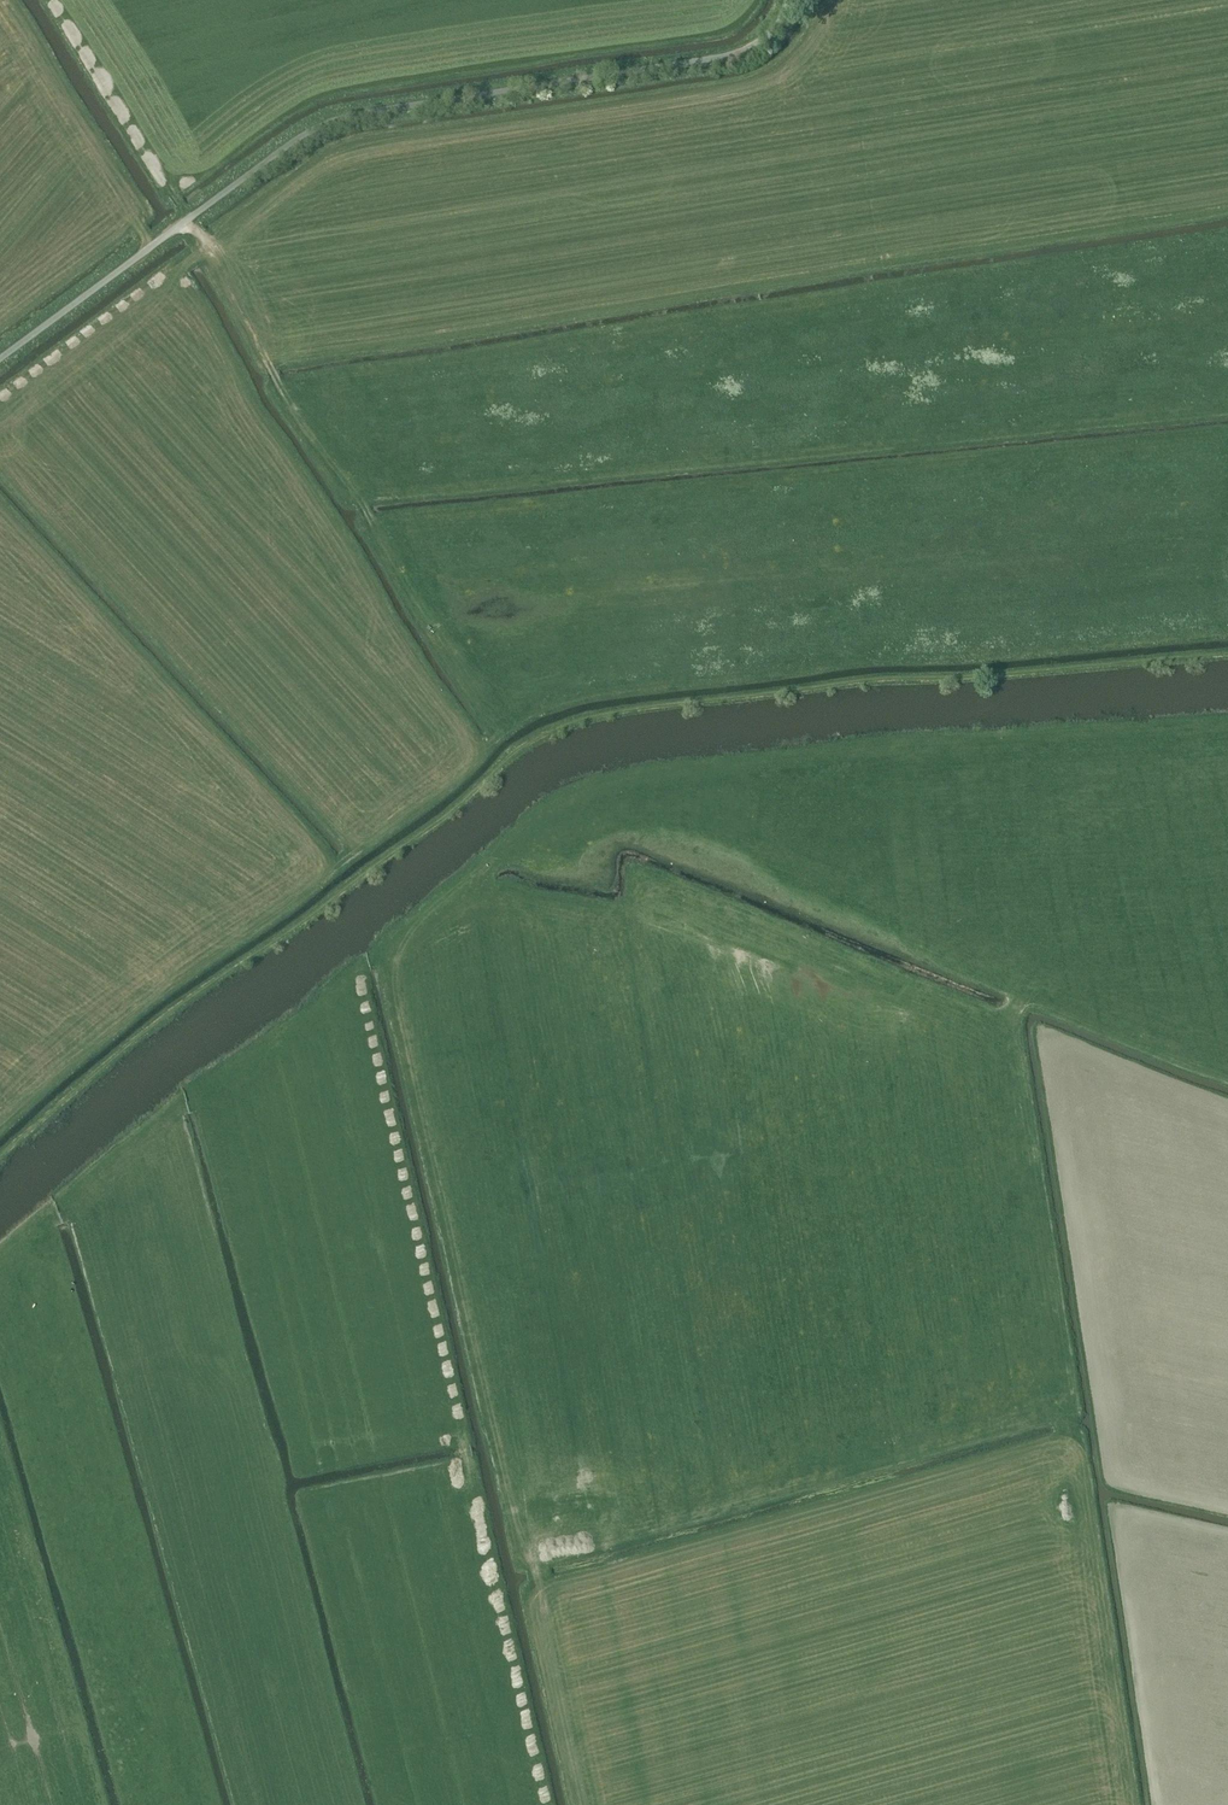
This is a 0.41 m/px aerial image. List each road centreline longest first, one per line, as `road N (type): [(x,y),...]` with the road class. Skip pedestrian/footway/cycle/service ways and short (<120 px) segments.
road 1 (unclassified): [(0,362),(307,131),(553,80),(740,53),(769,36),(790,0)]

